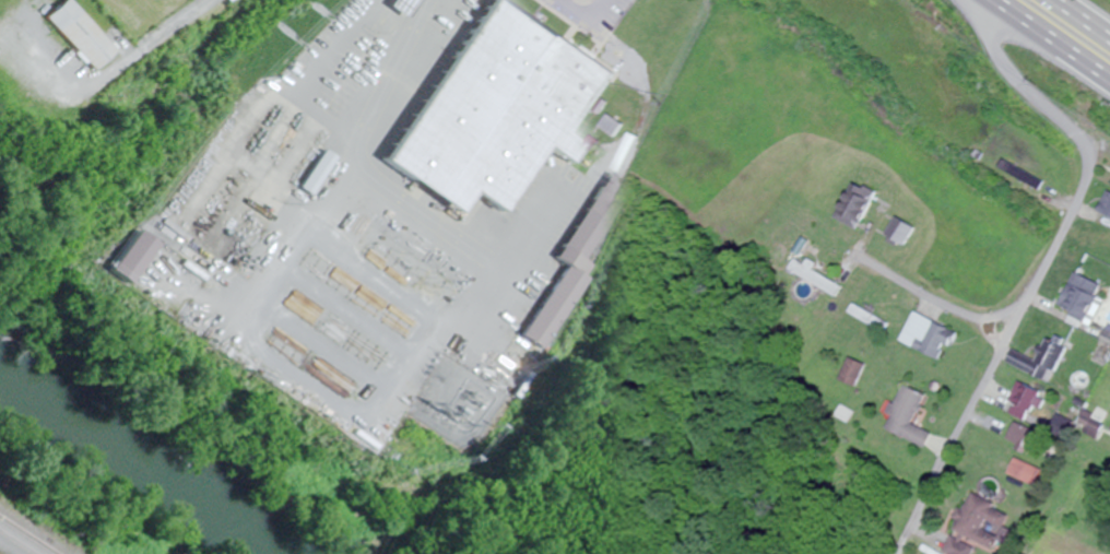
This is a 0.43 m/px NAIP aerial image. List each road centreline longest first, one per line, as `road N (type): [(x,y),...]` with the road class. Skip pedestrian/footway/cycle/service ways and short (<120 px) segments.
road 1 (residential): [(949,457),(1094,158),(1087,146)]
road 2 (residential): [(1014,333),(862,259)]
road 3 (residential): [(1009,11),(1003,51),(1035,97),(1087,146)]
road 4 (residential): [(422,0),(343,143)]
road 5 (trunk): [(994,0),(1109,81)]

